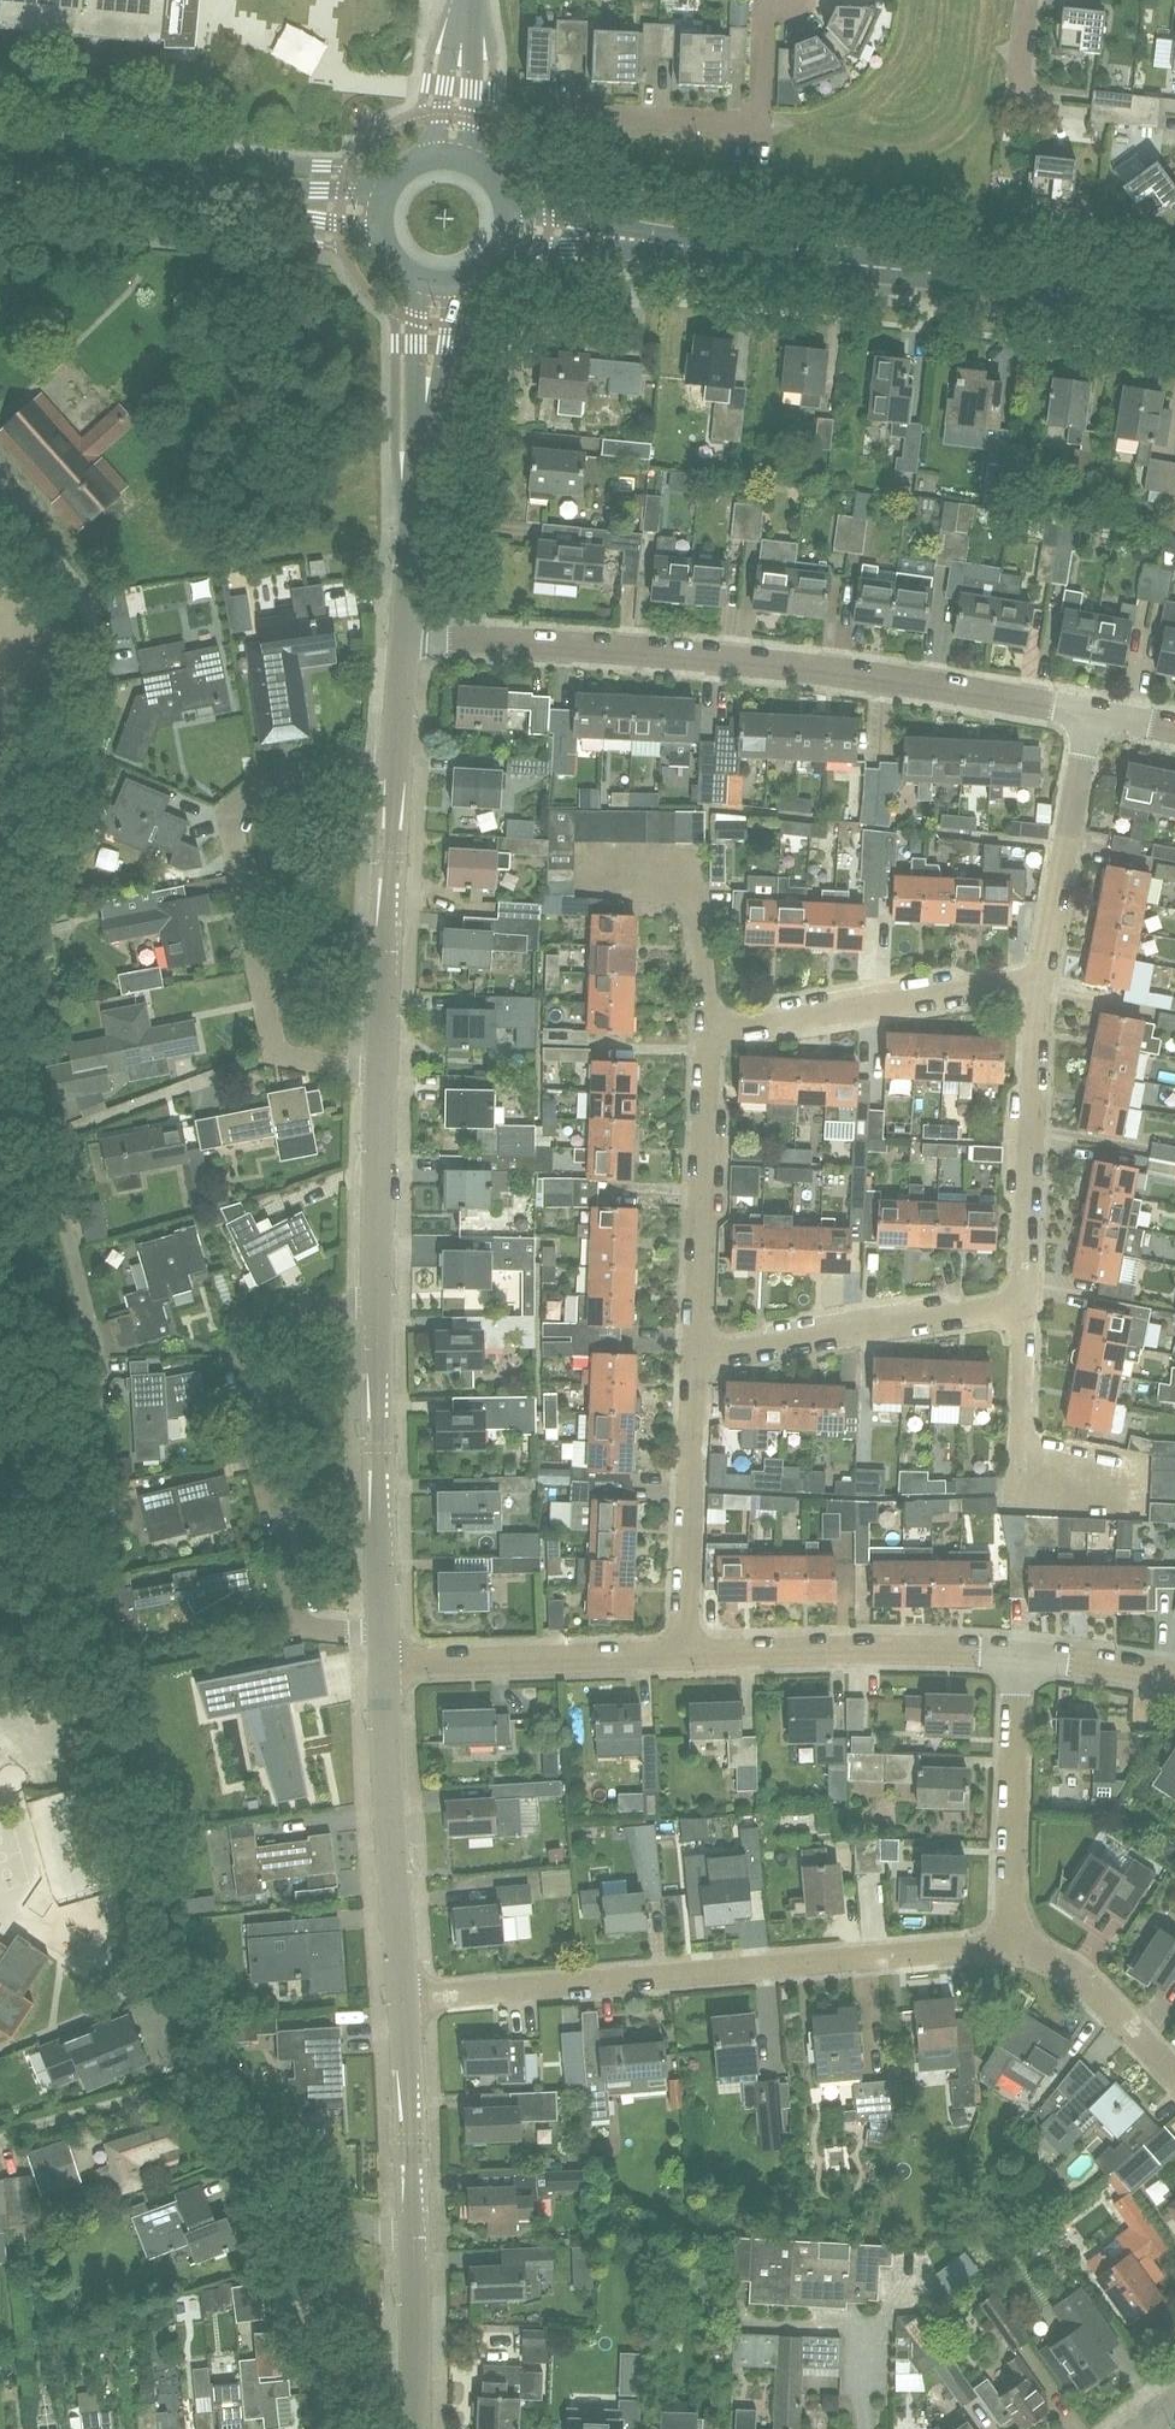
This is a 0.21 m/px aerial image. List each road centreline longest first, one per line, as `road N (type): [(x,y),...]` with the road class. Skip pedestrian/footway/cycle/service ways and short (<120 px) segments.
road 1 (unclassified): [(292,2214),(177,1956),(82,1673),(73,1595),(104,1462),(102,1383),(21,1068),(17,1012),(26,938),(91,710),(98,650),(83,597),(0,506)]
road 2 (residential): [(403,638),(826,672),(1090,714)]
road 3 (secondary): [(1174,307),(503,228)]
road 4 (residential): [(697,1346),(1021,1305),(1038,988)]
road 5 (residential): [(403,2001),(1013,1950)]
road 6 (residential): [(397,757),(267,783),(235,805),(234,827),(278,1051),(377,1074)]
road 7 (secondary): [(382,216),(0,184)]
road 8 (residential): [(380,1632),(312,1632),(297,1621),(233,1335)]
road 9 (residential): [(403,638),(438,281)]
road 10 (residential): [(537,114),(760,125),(764,0)]
road 11 (residential): [(403,2001),(382,1665)]
road 12 (residential): [(1019,1655),(683,1656)]
road 13 (residential): [(707,1032),(1038,988)]
road 14 (residential): [(380,1632),(377,1301)]
road 15 (residential): [(377,1074),(397,757)]
road 16 (residential): [(697,1346),(707,1032)]
road 17 (residential): [(683,1656),(697,1346)]
road 18 (residential): [(683,1656),(382,1665)]
road 19 (residential): [(1013,1950),(1019,1655)]
road 20 (residential): [(1038,988),(1090,714)]
road 21 (residential): [(707,1032),(700,866),(589,864)]
road 22 (residential): [(409,2228),(403,2001)]
road 23 (residential): [(377,1301),(377,1074)]
road 24 (unclassified): [(340,2428),(292,2214)]
road 25 (residential): [(1174,2080),(1061,1969),(1013,1950)]
road 26 (residential): [(413,2428),(409,2228)]
road 27 (residential): [(451,161),(467,0)]
road 28 (residential): [(1174,1680),(1019,1655)]
road 29 (unclassified): [(233,1335),(243,1322),(377,1301)]
road 30 (residential): [(397,757),(403,638)]

